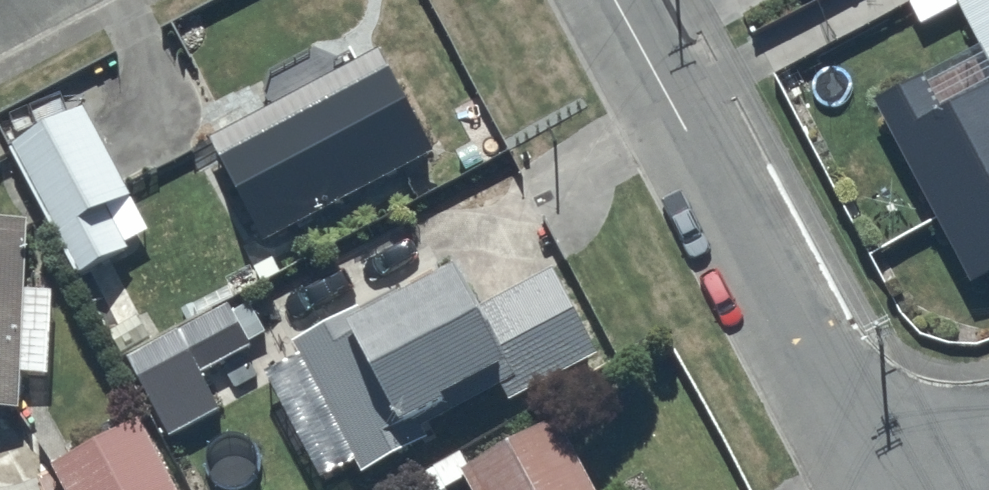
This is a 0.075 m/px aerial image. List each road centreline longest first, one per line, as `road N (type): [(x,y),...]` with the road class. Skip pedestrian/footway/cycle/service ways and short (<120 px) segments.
road 1 (residential): [(880,489),(616,0)]

